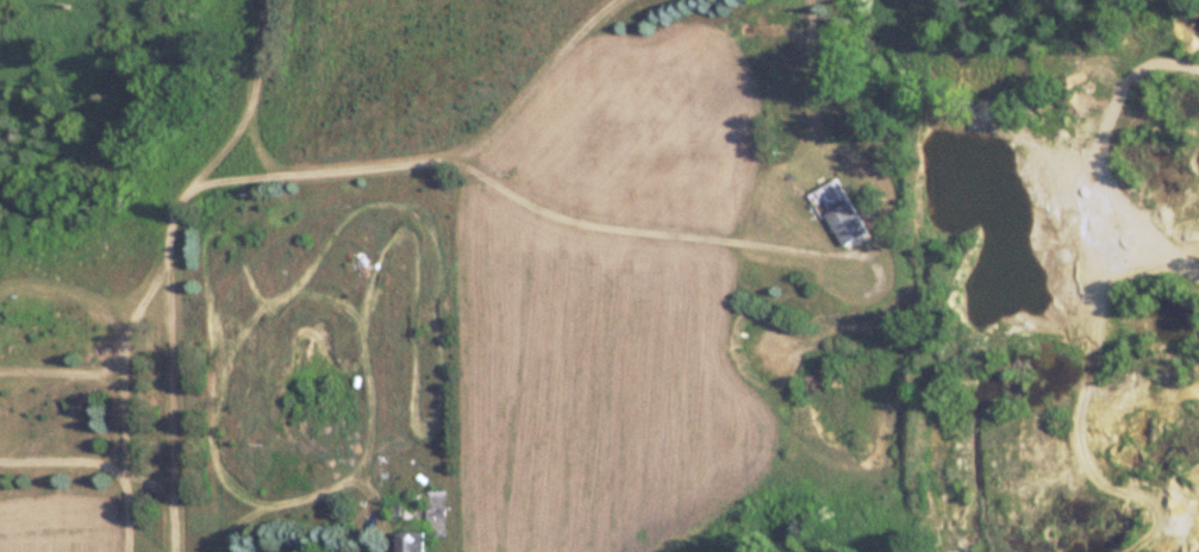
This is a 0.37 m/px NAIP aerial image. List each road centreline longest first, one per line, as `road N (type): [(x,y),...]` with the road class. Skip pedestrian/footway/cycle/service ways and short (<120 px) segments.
road 1 (residential): [(192,551),(193,214),(264,118),(289,0)]

